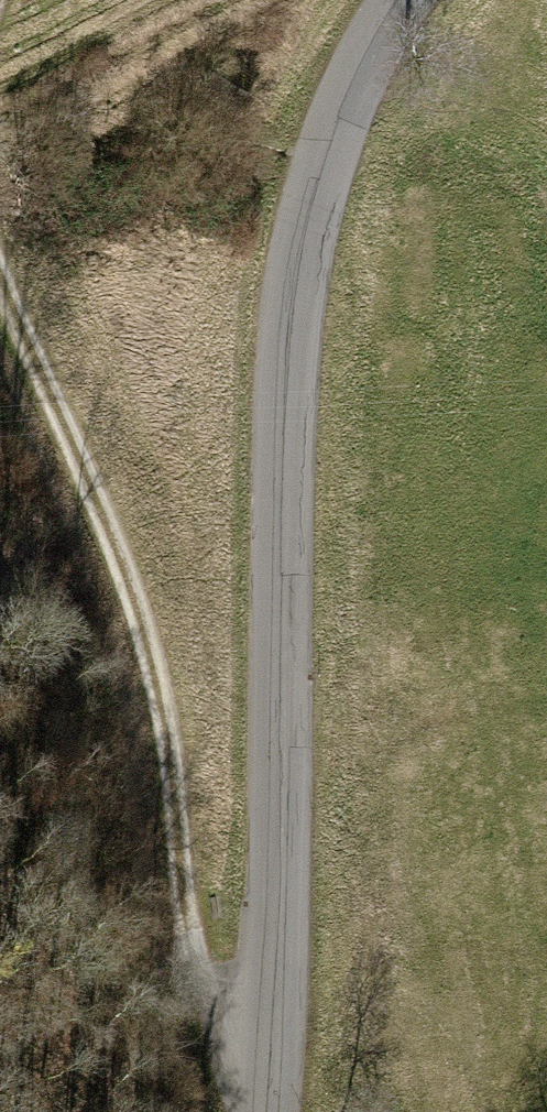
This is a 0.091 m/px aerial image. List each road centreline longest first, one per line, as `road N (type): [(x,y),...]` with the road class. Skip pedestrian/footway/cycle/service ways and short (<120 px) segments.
road 1 (unclassified): [(391,0),(367,37),(308,187),(278,360),(258,1111)]
road 2 (track): [(0,262),(109,545),(195,966),(262,1013)]

